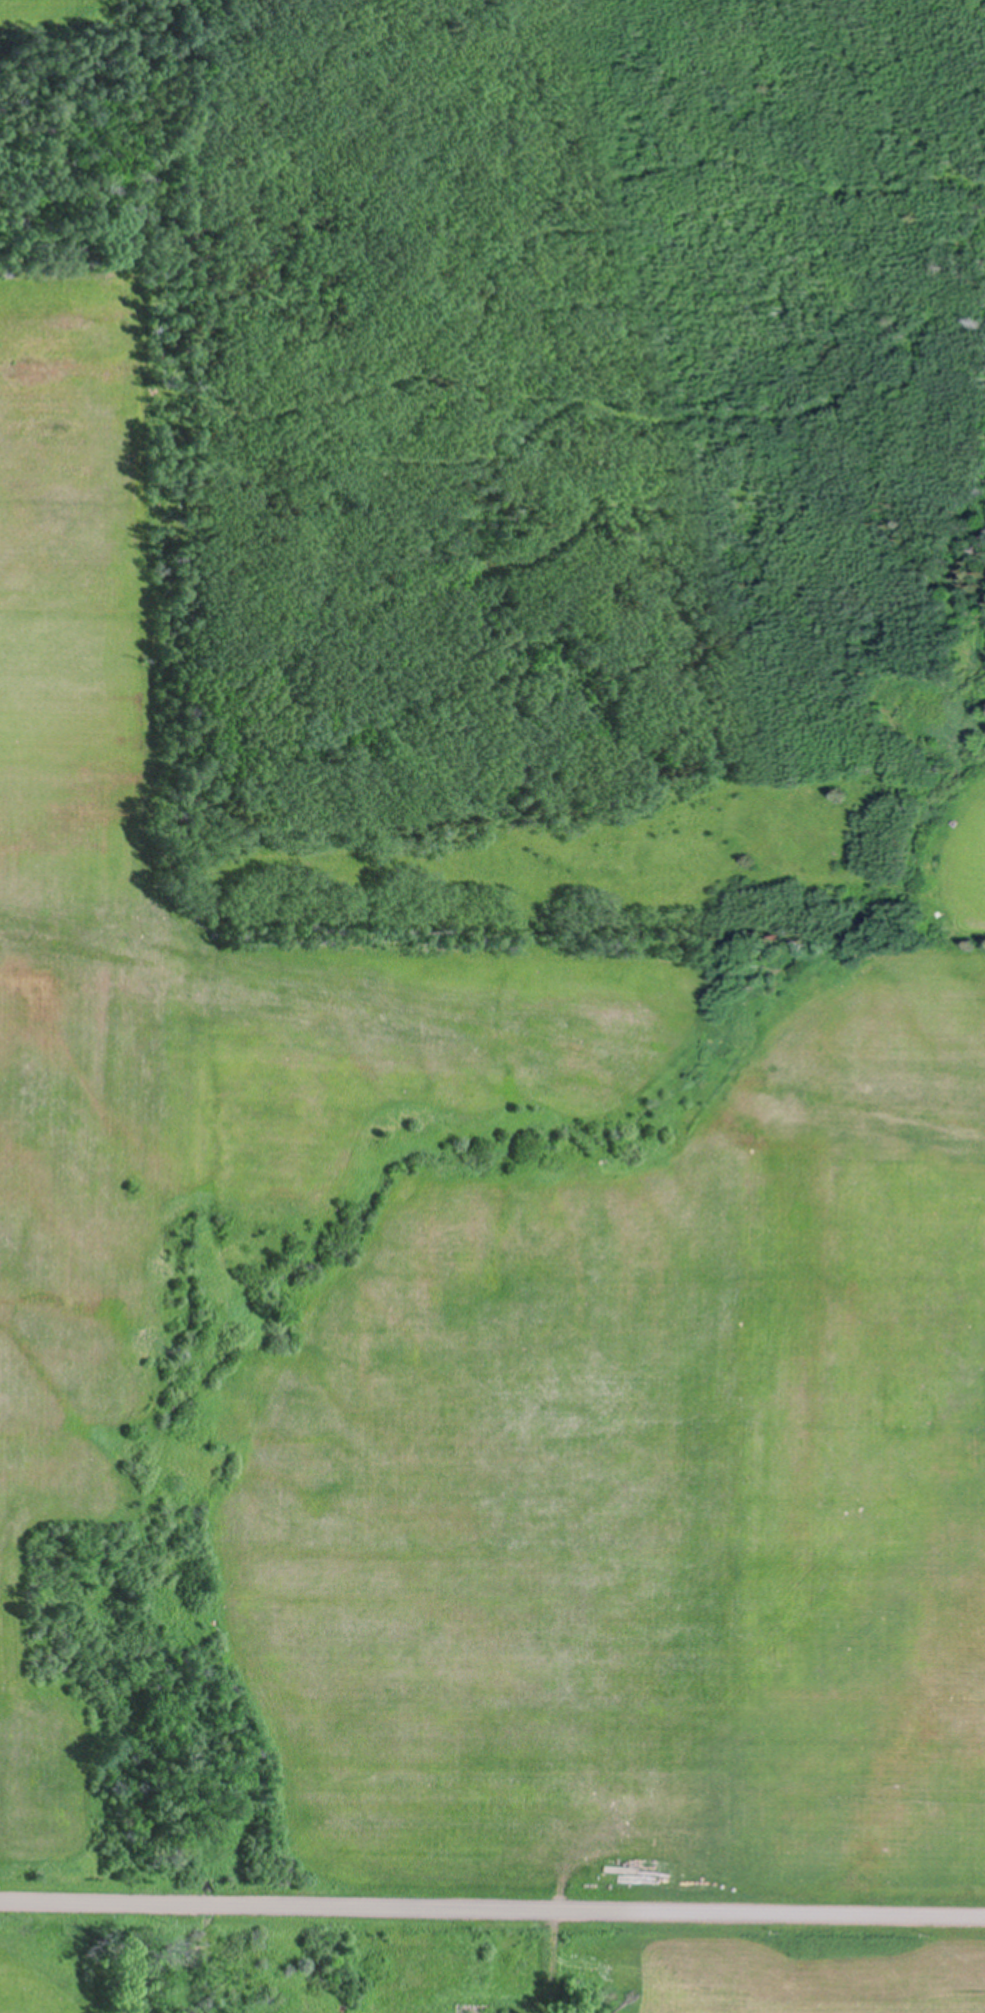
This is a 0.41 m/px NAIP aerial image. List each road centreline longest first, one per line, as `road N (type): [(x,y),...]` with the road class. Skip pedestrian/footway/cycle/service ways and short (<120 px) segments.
road 1 (residential): [(0,1903),(984,1918)]

